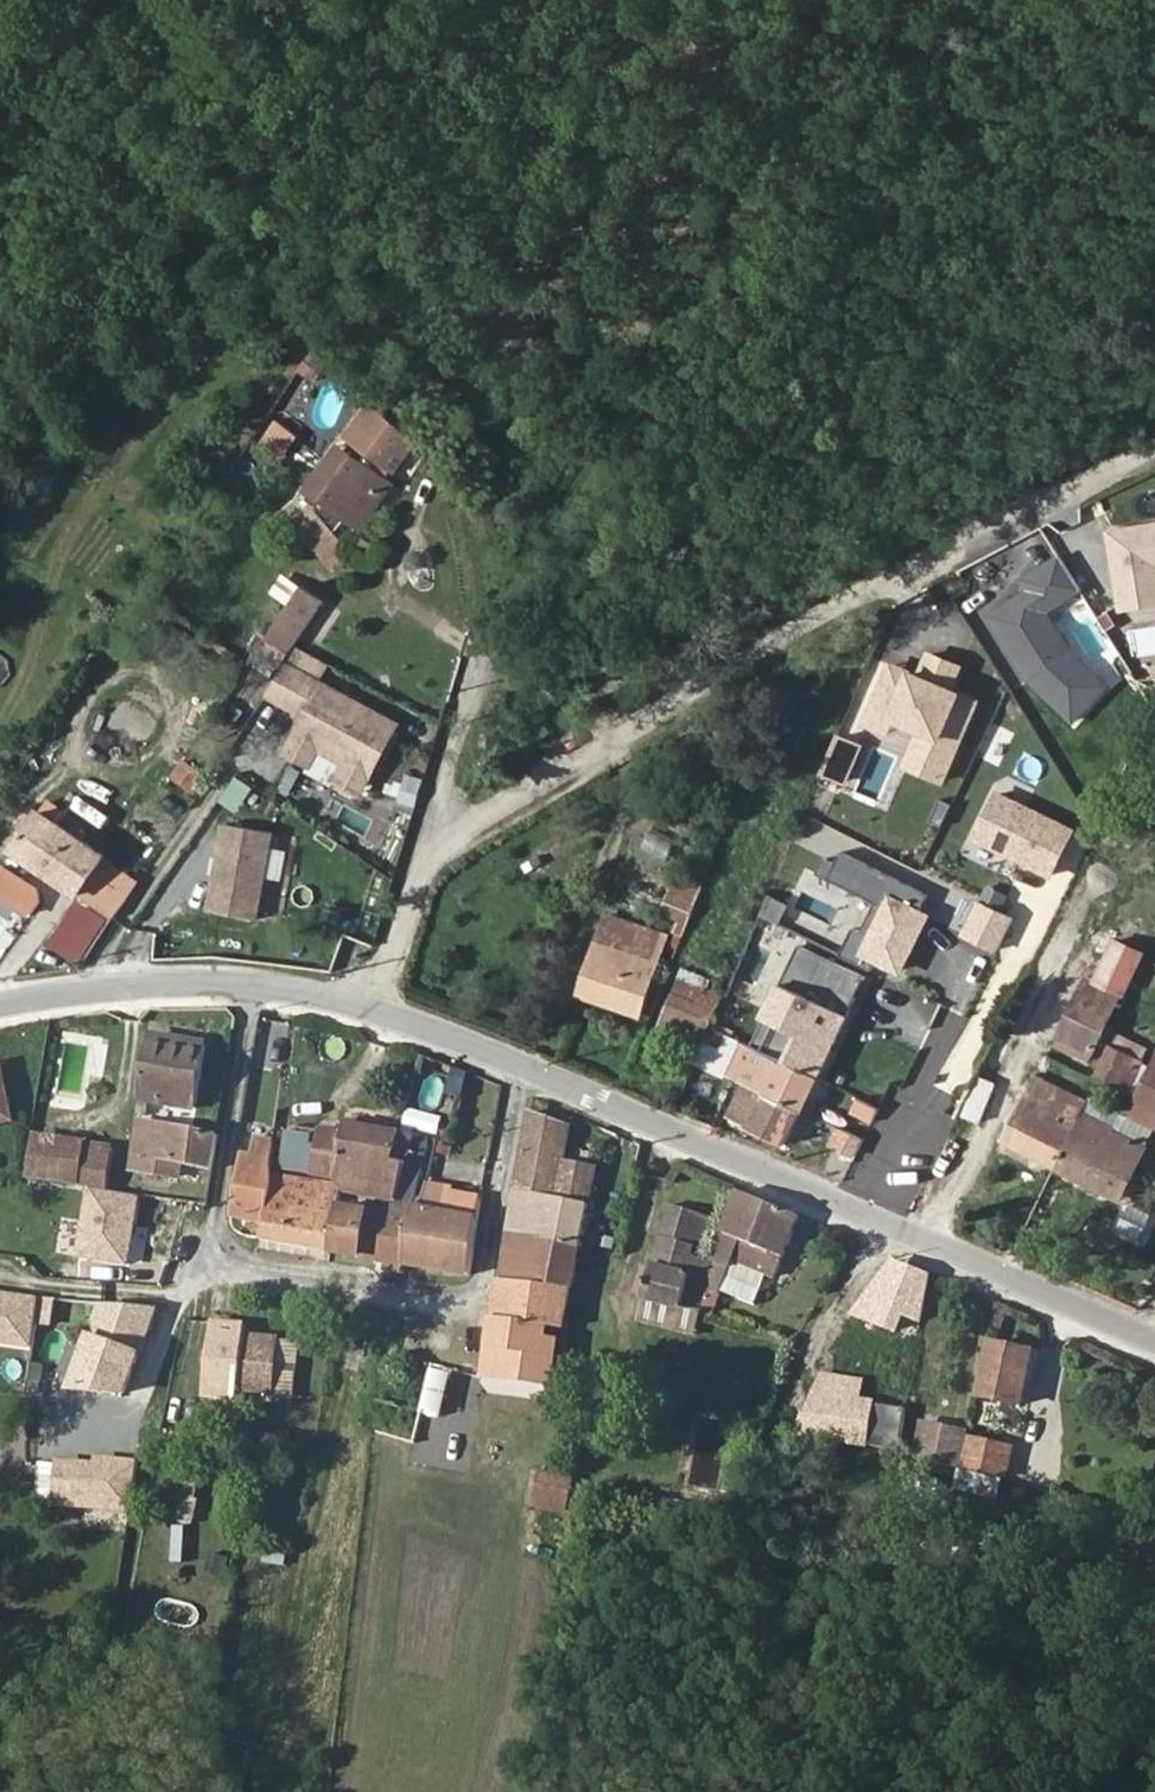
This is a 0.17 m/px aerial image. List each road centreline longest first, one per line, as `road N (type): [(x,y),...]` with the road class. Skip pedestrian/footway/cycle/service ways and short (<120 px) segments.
road 1 (track): [(359,1001),(430,843),(902,569),(1154,448)]
road 2 (track): [(836,0),(712,372),(565,623),(496,777),(430,843)]
road 3 (residential): [(248,979),(217,1229),(241,1264),(460,1292),(485,1267),(520,1066)]
road 4 (residential): [(520,1066),(1154,1337)]
road 5 (residential): [(248,979),(359,1001),(520,1066)]
road 6 (residential): [(0,1007),(248,979)]

